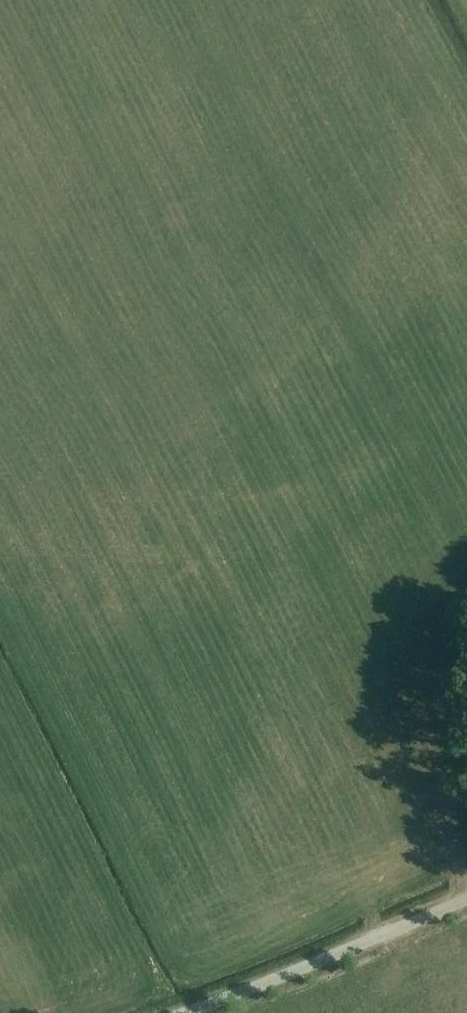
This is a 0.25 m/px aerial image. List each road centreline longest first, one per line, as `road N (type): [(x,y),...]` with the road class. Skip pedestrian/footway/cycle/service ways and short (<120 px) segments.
road 1 (unclassified): [(178,1012),(466,900)]

